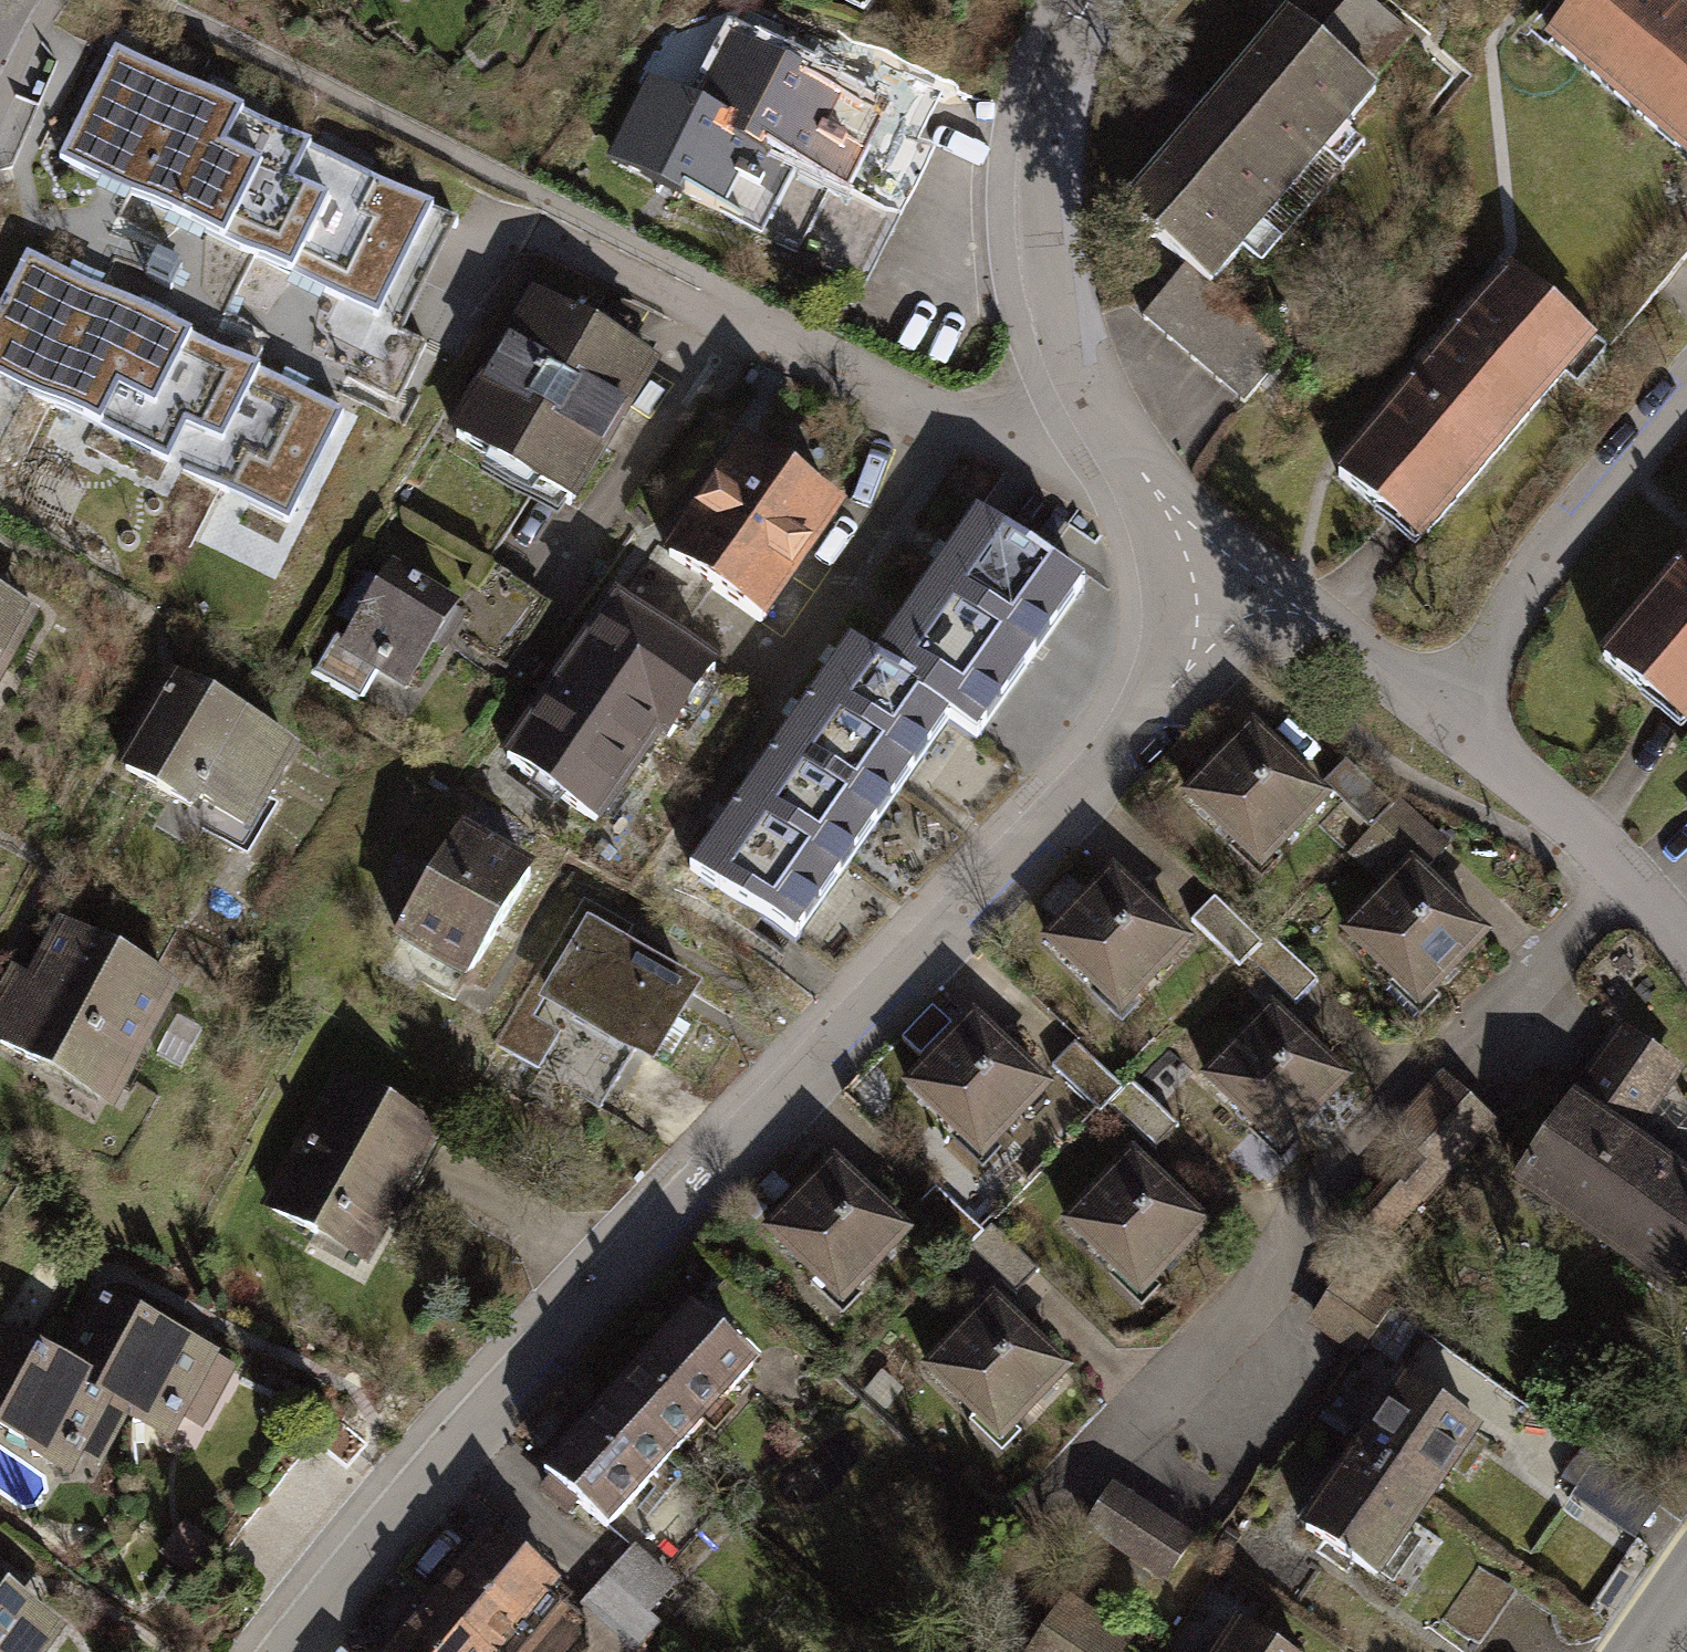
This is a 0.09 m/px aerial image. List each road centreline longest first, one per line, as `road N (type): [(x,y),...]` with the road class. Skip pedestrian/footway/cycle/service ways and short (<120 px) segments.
road 1 (residential): [(291,1651),(418,1498),(753,1132),(1146,721),(1241,573)]
road 2 (residential): [(676,266),(1035,445),(1123,465)]
road 3 (residential): [(1123,465),(1080,384),(1051,181),(1063,86),(1095,0)]
road 4 (residential): [(1448,721),(1547,550),(1686,389)]
road 5 (residential): [(1448,721),(1686,943)]
road 6 (residential): [(1241,573),(1448,721)]
road 7 (residential): [(1123,465),(1241,573)]

